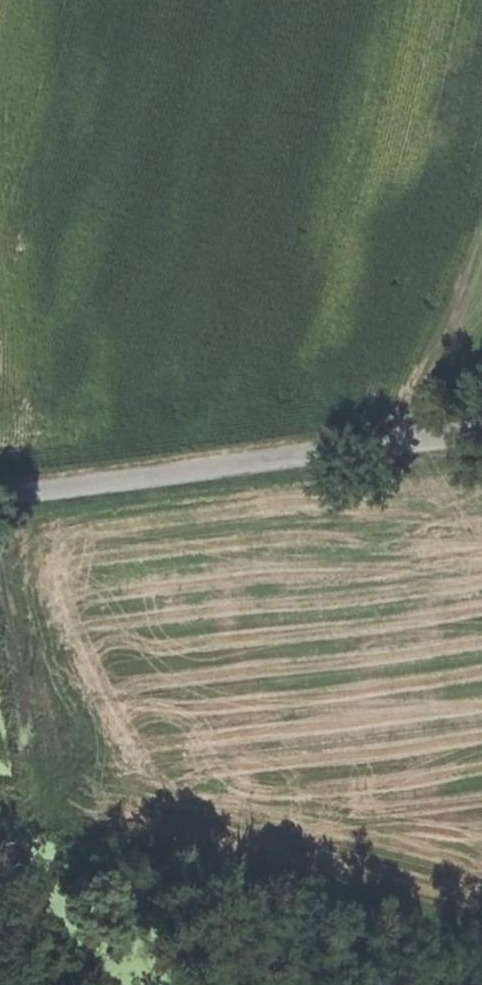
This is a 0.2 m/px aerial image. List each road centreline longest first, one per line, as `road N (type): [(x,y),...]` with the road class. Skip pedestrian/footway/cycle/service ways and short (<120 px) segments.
road 1 (tertiary): [(0,494),(481,435)]

